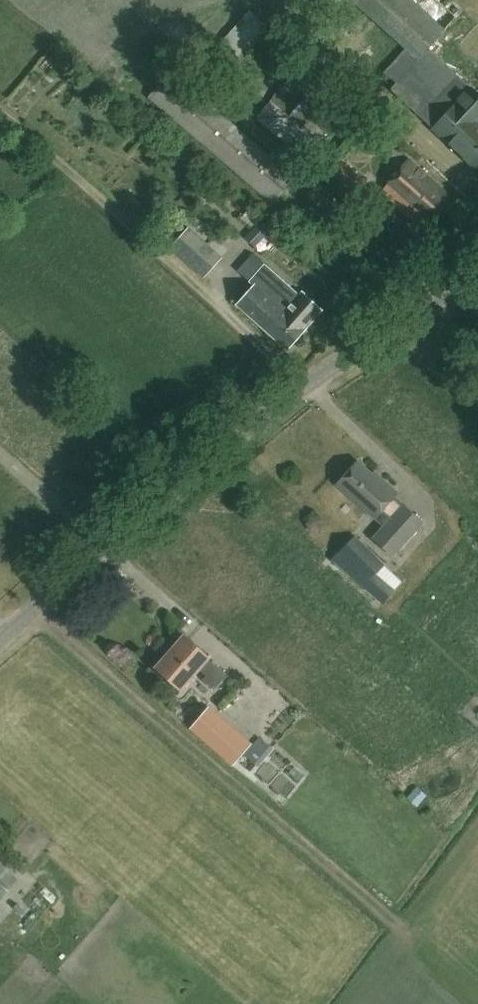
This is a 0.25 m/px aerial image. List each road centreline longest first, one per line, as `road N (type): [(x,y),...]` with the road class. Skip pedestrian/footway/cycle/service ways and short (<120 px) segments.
road 1 (tertiary): [(0,638),(100,543),(300,383),(477,282)]
road 2 (track): [(409,934),(35,607)]
road 3 (track): [(300,383),(0,111)]

